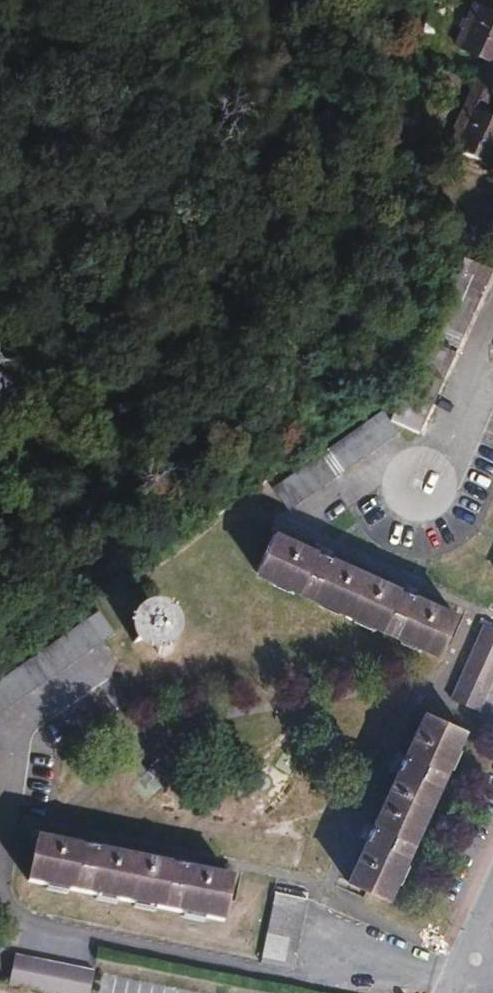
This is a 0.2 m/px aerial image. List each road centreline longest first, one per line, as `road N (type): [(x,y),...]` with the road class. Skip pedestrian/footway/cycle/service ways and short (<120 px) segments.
road 1 (residential): [(492,316),(415,489)]

